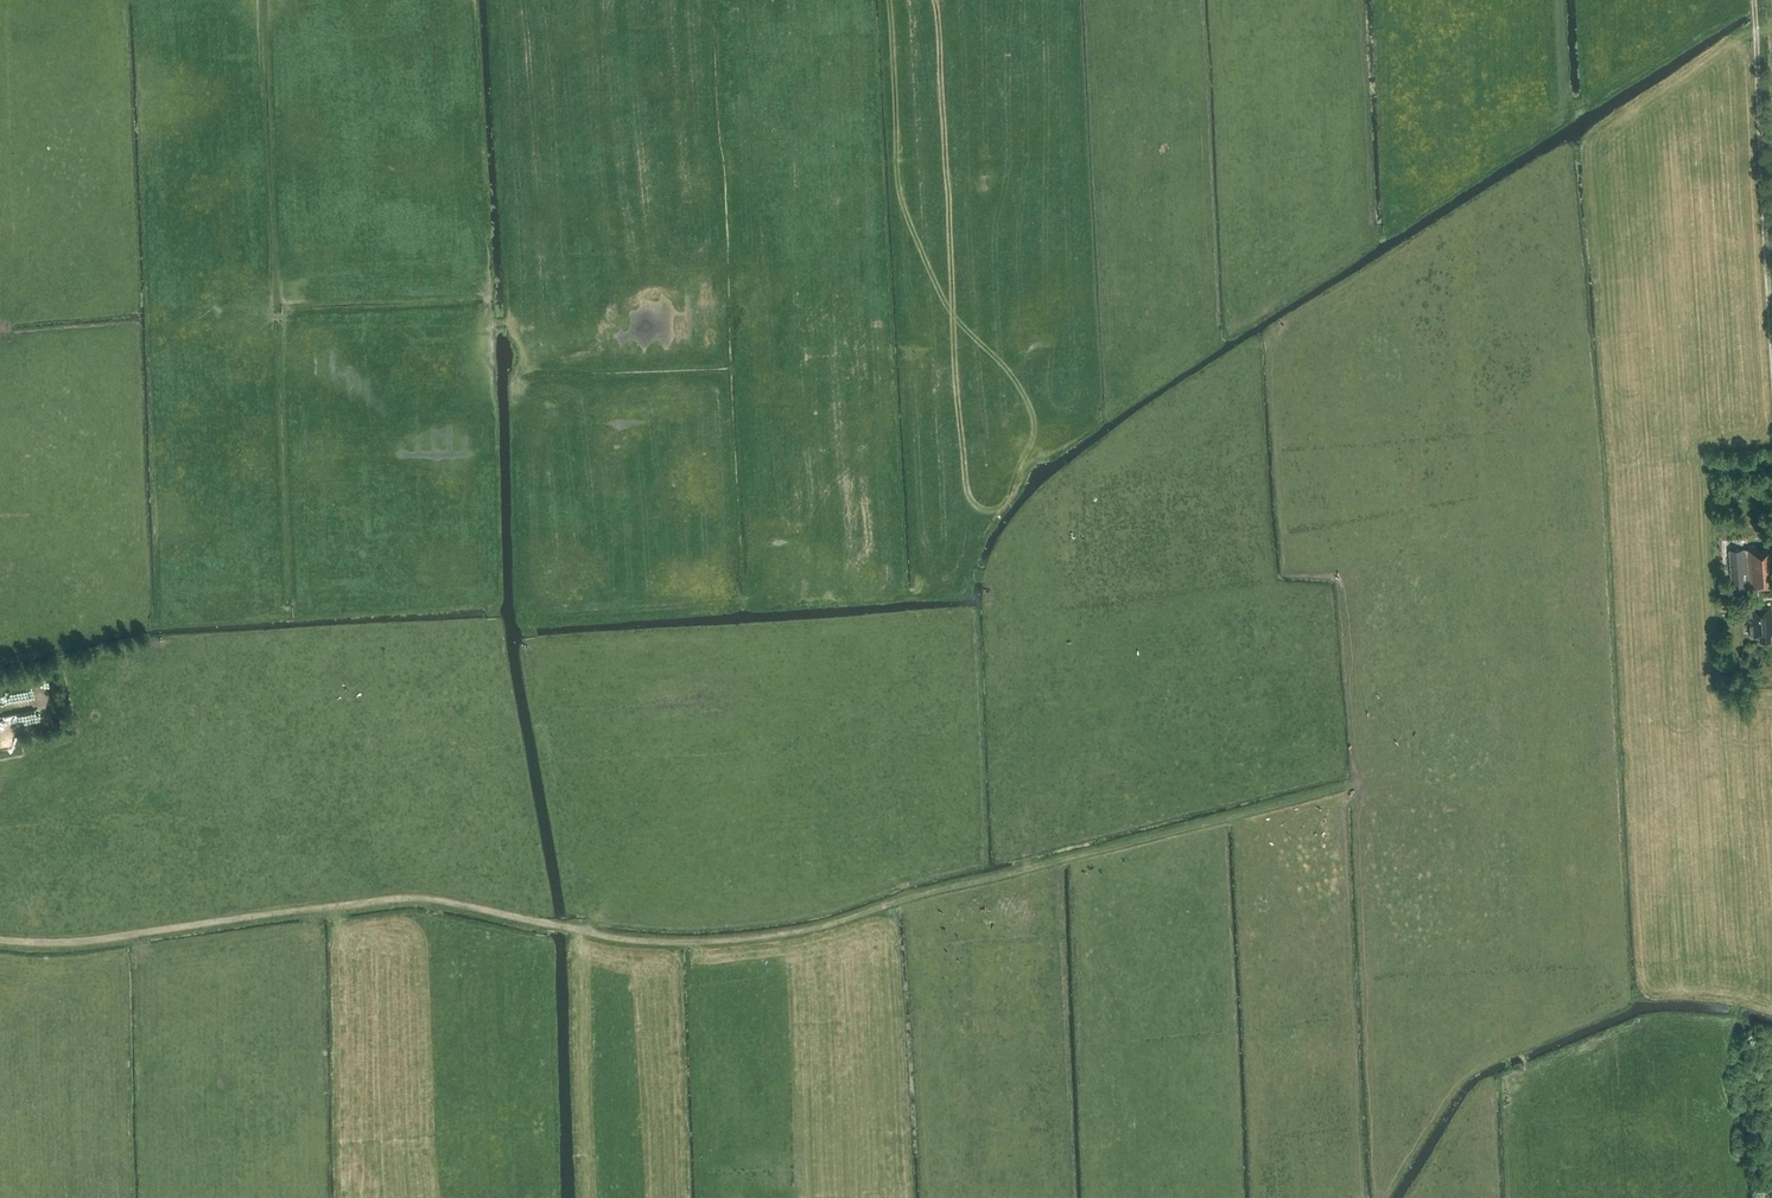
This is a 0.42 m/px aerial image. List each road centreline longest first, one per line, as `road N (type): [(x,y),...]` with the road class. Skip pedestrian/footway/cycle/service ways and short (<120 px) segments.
road 1 (track): [(1757,0),(1771,325)]

